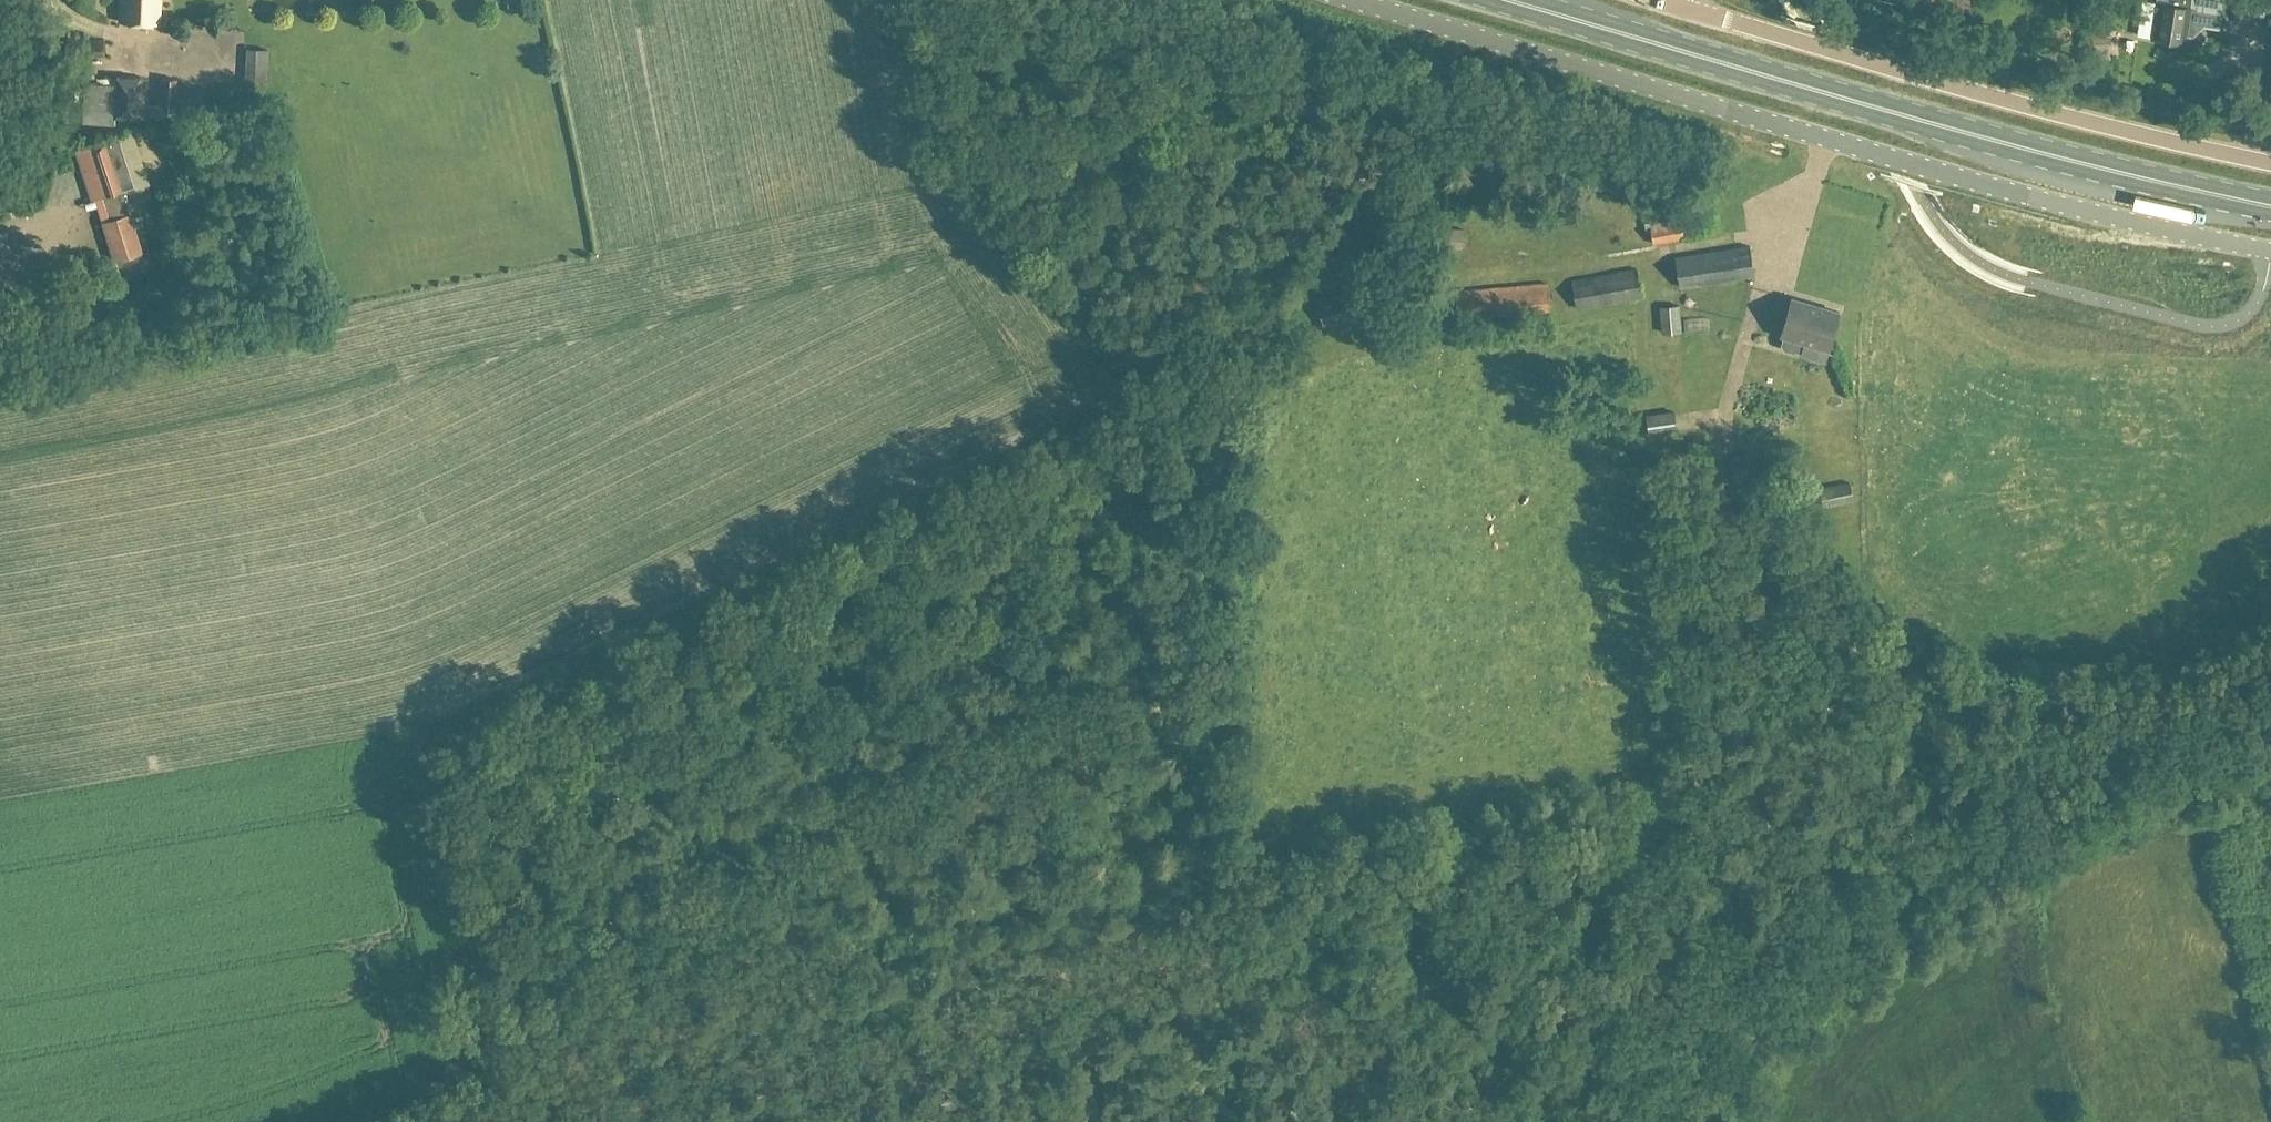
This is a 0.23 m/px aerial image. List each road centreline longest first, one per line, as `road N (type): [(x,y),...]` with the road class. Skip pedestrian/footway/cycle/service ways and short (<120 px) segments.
road 1 (unclassified): [(2270,251),(1903,164),(1346,0)]
road 2 (primary): [(1503,0),(1980,139),(2270,206)]
road 3 (unclassified): [(1694,12),(2270,163)]

